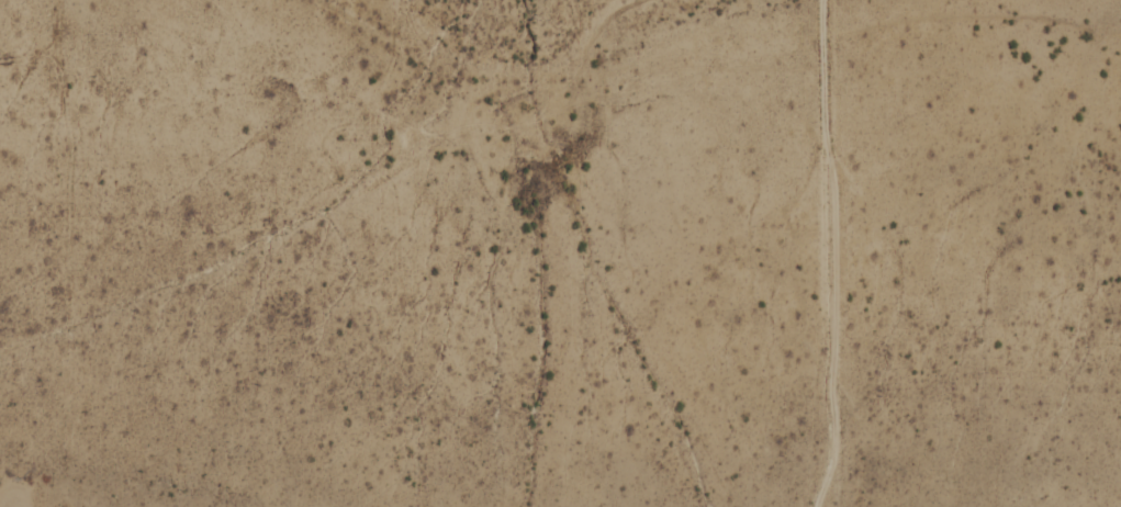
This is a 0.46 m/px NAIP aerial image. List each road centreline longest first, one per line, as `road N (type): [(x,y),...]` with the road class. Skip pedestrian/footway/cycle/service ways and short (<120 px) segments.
road 1 (residential): [(825,0),(833,441),(817,506)]

